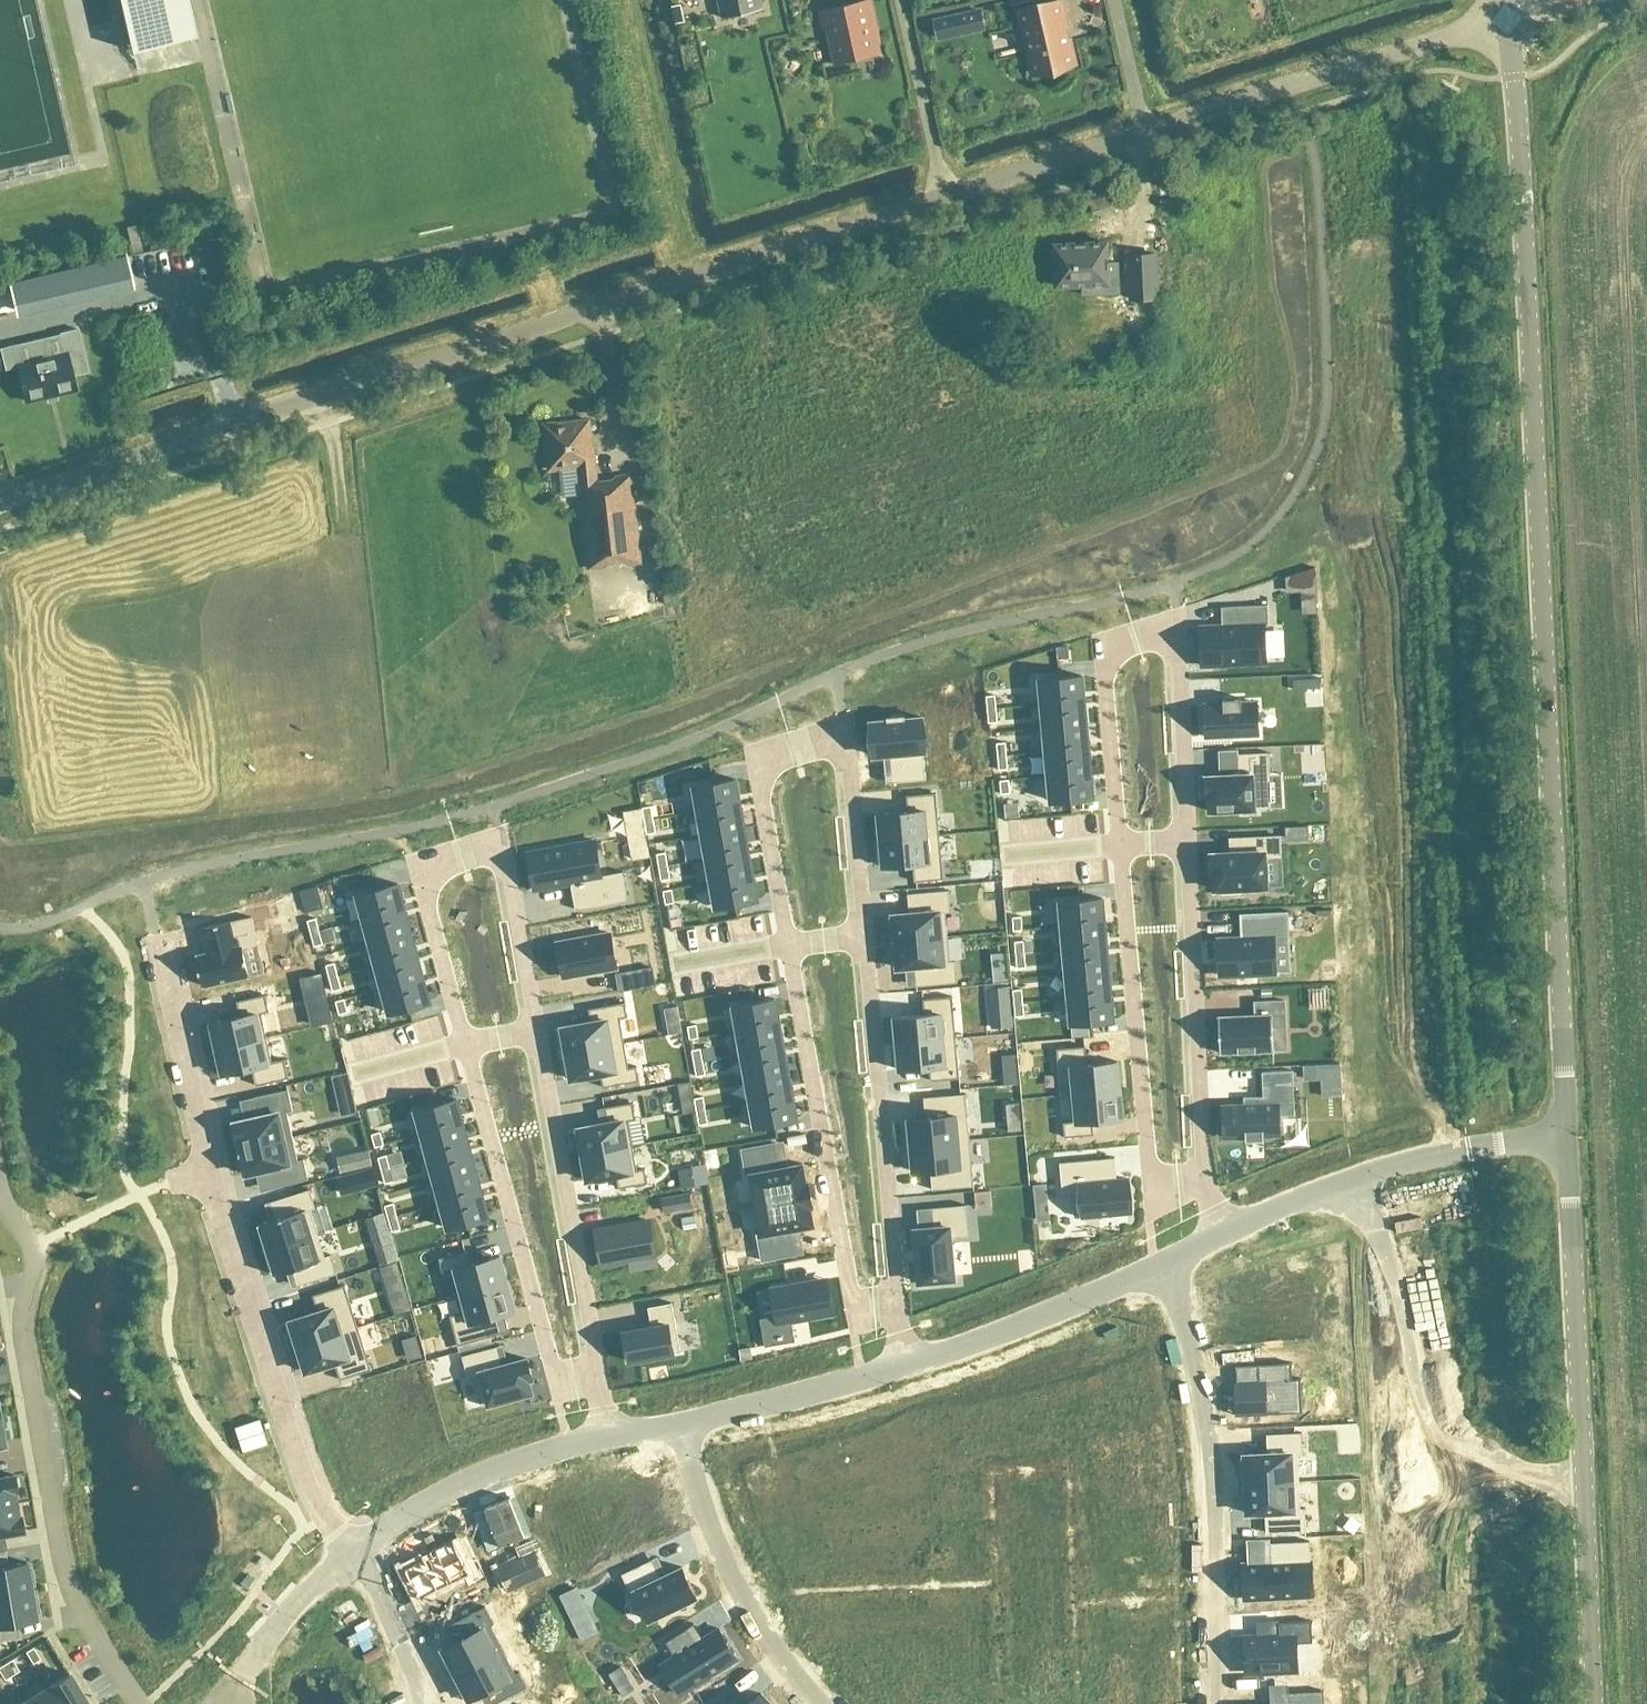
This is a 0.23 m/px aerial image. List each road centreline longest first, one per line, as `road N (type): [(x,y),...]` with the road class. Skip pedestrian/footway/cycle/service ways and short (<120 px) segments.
road 1 (unclassified): [(1567,1139),(1530,295),(1508,19)]
road 2 (residential): [(0,498),(949,197)]
road 3 (residential): [(156,934),(216,1198),(306,1479),(351,1553)]
road 4 (unclassified): [(1594,1703),(1567,1139)]
road 5 (residential): [(0,1194),(34,1261),(22,1330),(64,1569),(138,1703)]
road 6 (residential): [(1187,839),(1181,666),(1168,636),(1150,633),(1114,646),(1104,662),(1120,844)]
road 7 (residential): [(789,947),(762,769),(772,757),(820,743),(842,747),(848,759),(865,935)]
road 8 (residential): [(1166,1262),(1198,1366),(1212,1473),(1219,1703)]
road 9 (residential): [(465,1045),(429,886),(444,865),(484,852),(498,855),(508,875),(535,1030)]
road 10 (residential): [(897,1302),(864,1304),(850,1279),(789,947)]
road 11 (residential): [(1120,844),(1149,1175),(1165,1189),(1210,1182)]
road 12 (residential): [(596,1371),(565,1380),(553,1369),(465,1045)]
road 13 (residential): [(865,935),(897,1302)]
road 14 (residential): [(535,1030),(596,1371)]
road 15 (residential): [(1210,1182),(1187,839)]
road 16 (residential): [(682,1424),(706,1519),(752,1619),(819,1703)]
road 17 (residential): [(351,1553),(450,1490),(610,1436)]
road 18 (residential): [(910,1364),(1166,1262)]
road 19 (residential): [(1228,1231),(1314,1194),(1469,1150)]
road 20 (residential): [(682,1424),(910,1364)]
road 21 (residential): [(1143,134),(1356,66)]
road 22 (residential): [(949,197),(1143,134)]
road 23 (residential): [(949,197),(902,0)]
road 24 (residential): [(234,1703),(250,1659),(351,1553)]
road 25 (residential): [(351,1553),(425,1703)]
road 26 (unclassified): [(1356,66),(1508,19)]
road 27 (residential): [(1143,134),(1114,0)]

